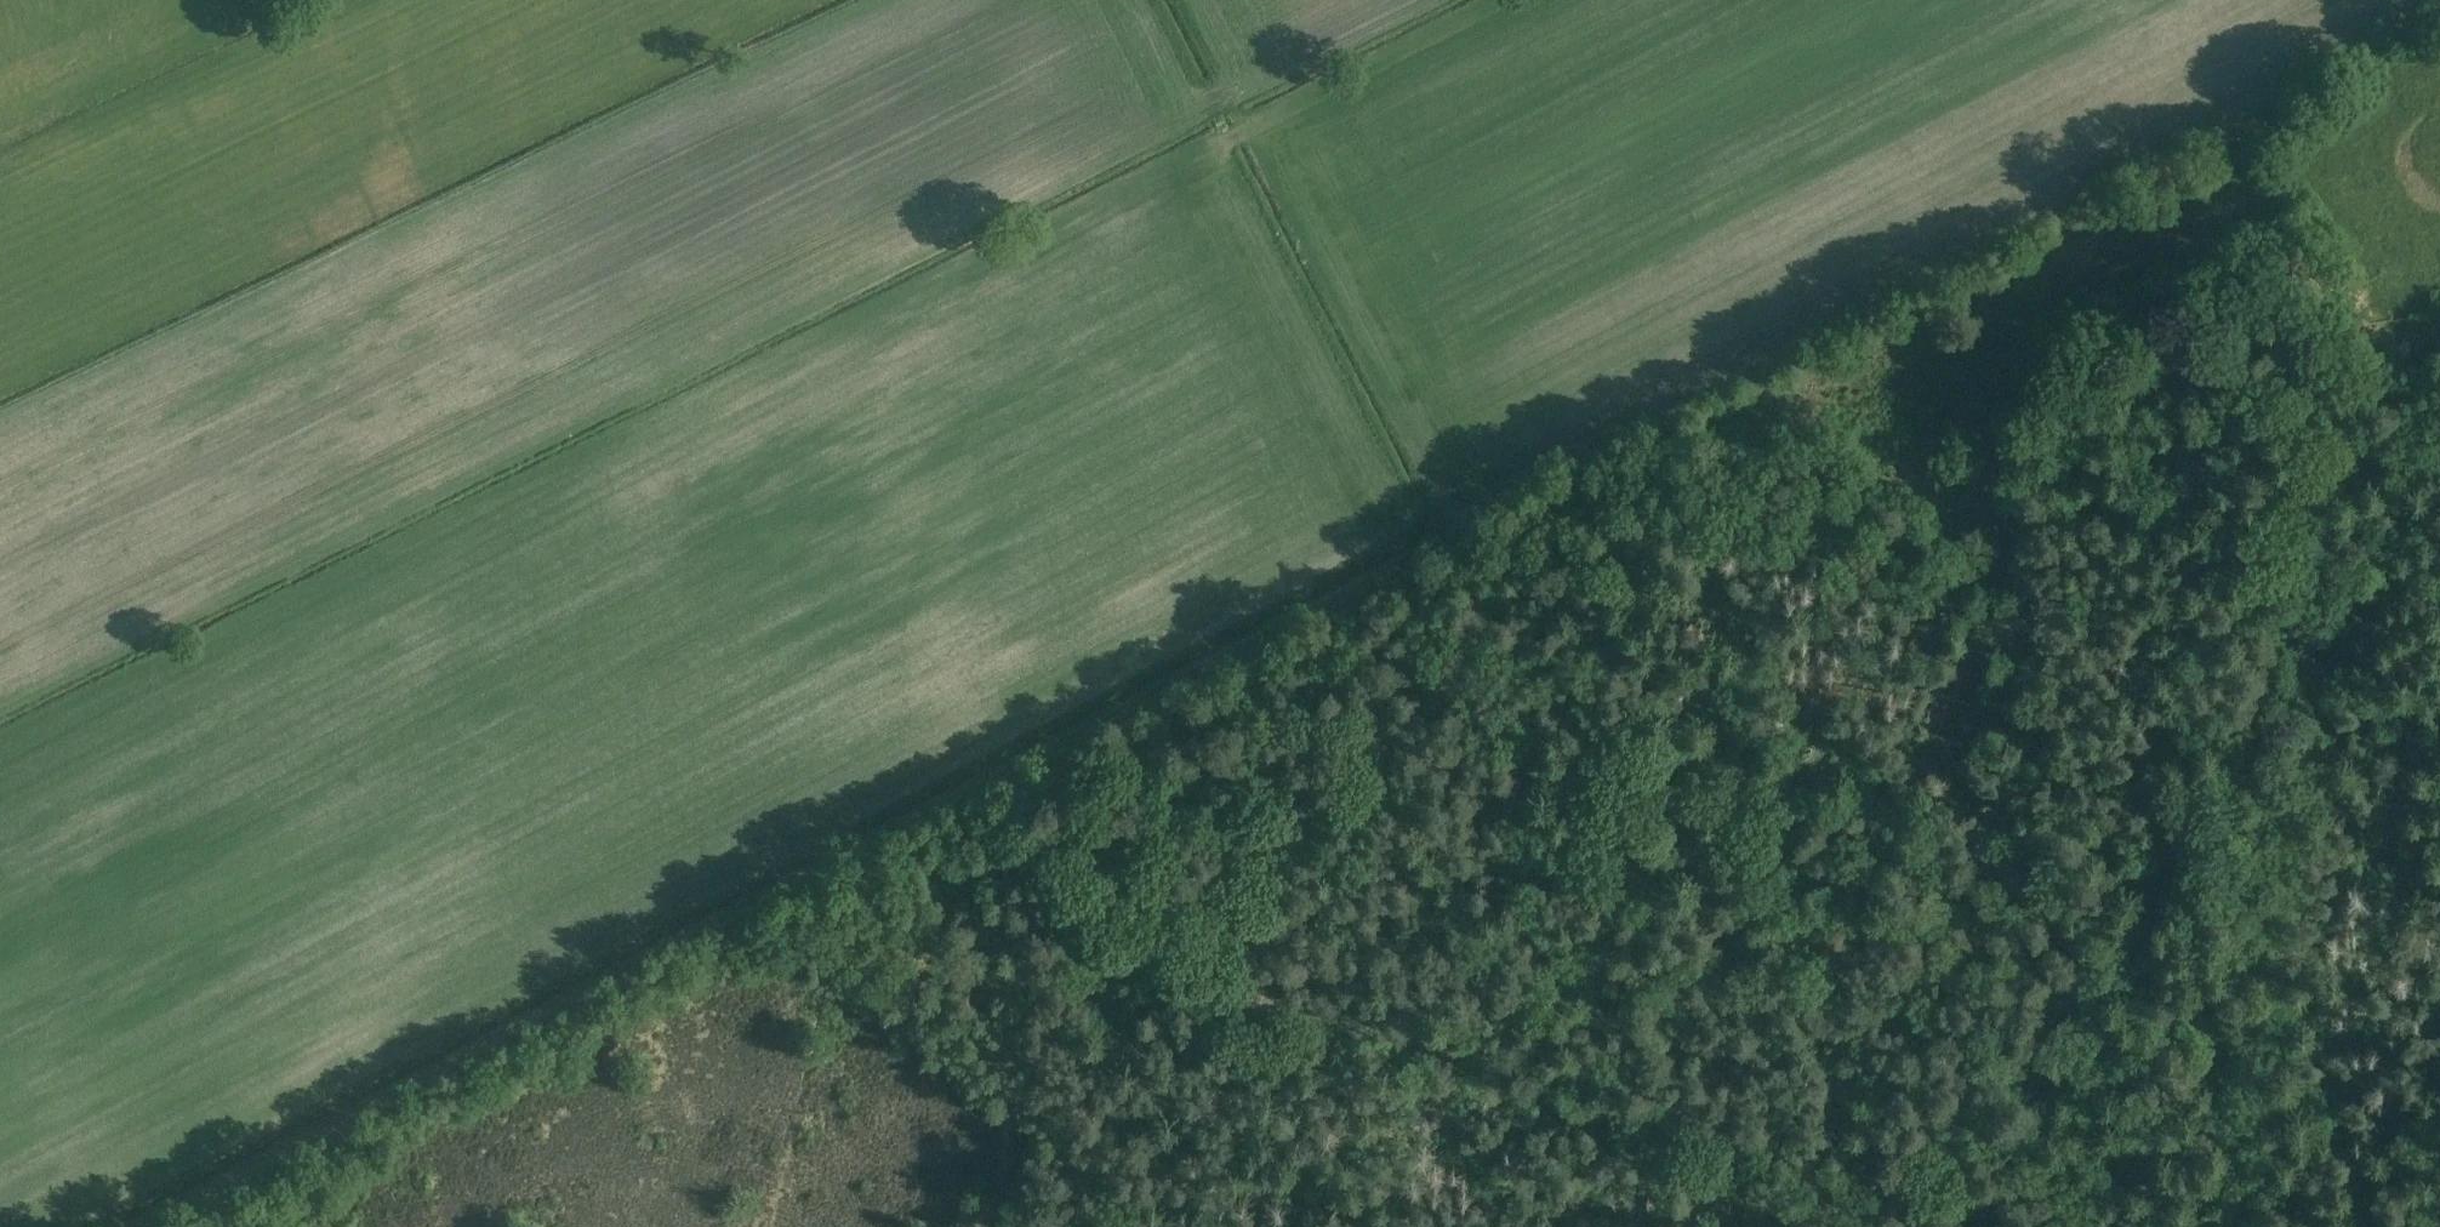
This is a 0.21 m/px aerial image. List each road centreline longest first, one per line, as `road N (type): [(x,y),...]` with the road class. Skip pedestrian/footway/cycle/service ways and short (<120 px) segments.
road 1 (track): [(1946,1226),(996,879)]
road 2 (track): [(2022,571),(1961,1149),(1945,1226)]

